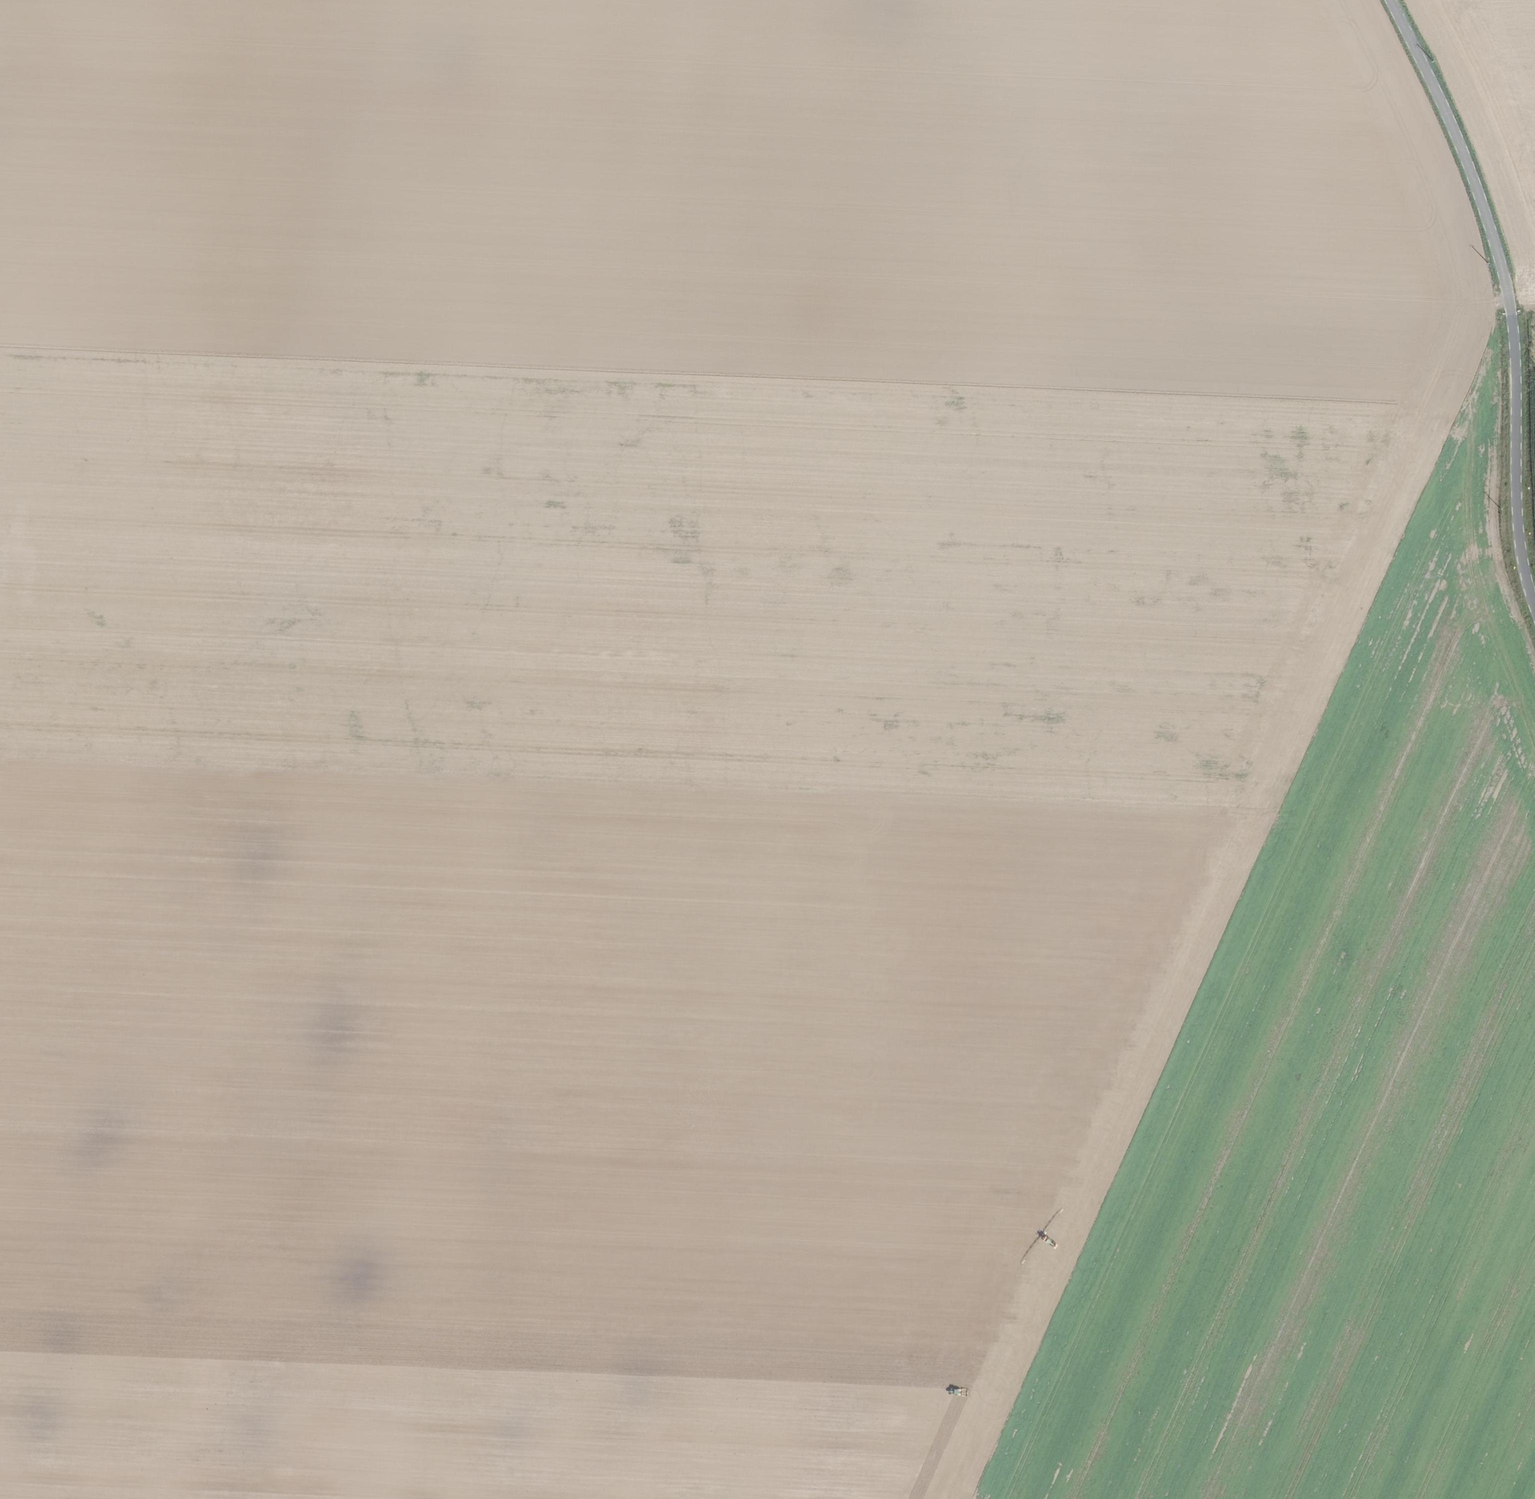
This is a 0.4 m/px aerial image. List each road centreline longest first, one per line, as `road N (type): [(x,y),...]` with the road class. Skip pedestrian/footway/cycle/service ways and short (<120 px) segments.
road 1 (tertiary): [(1395,0),(1470,163),(1511,311),(1516,498),(1534,612)]

